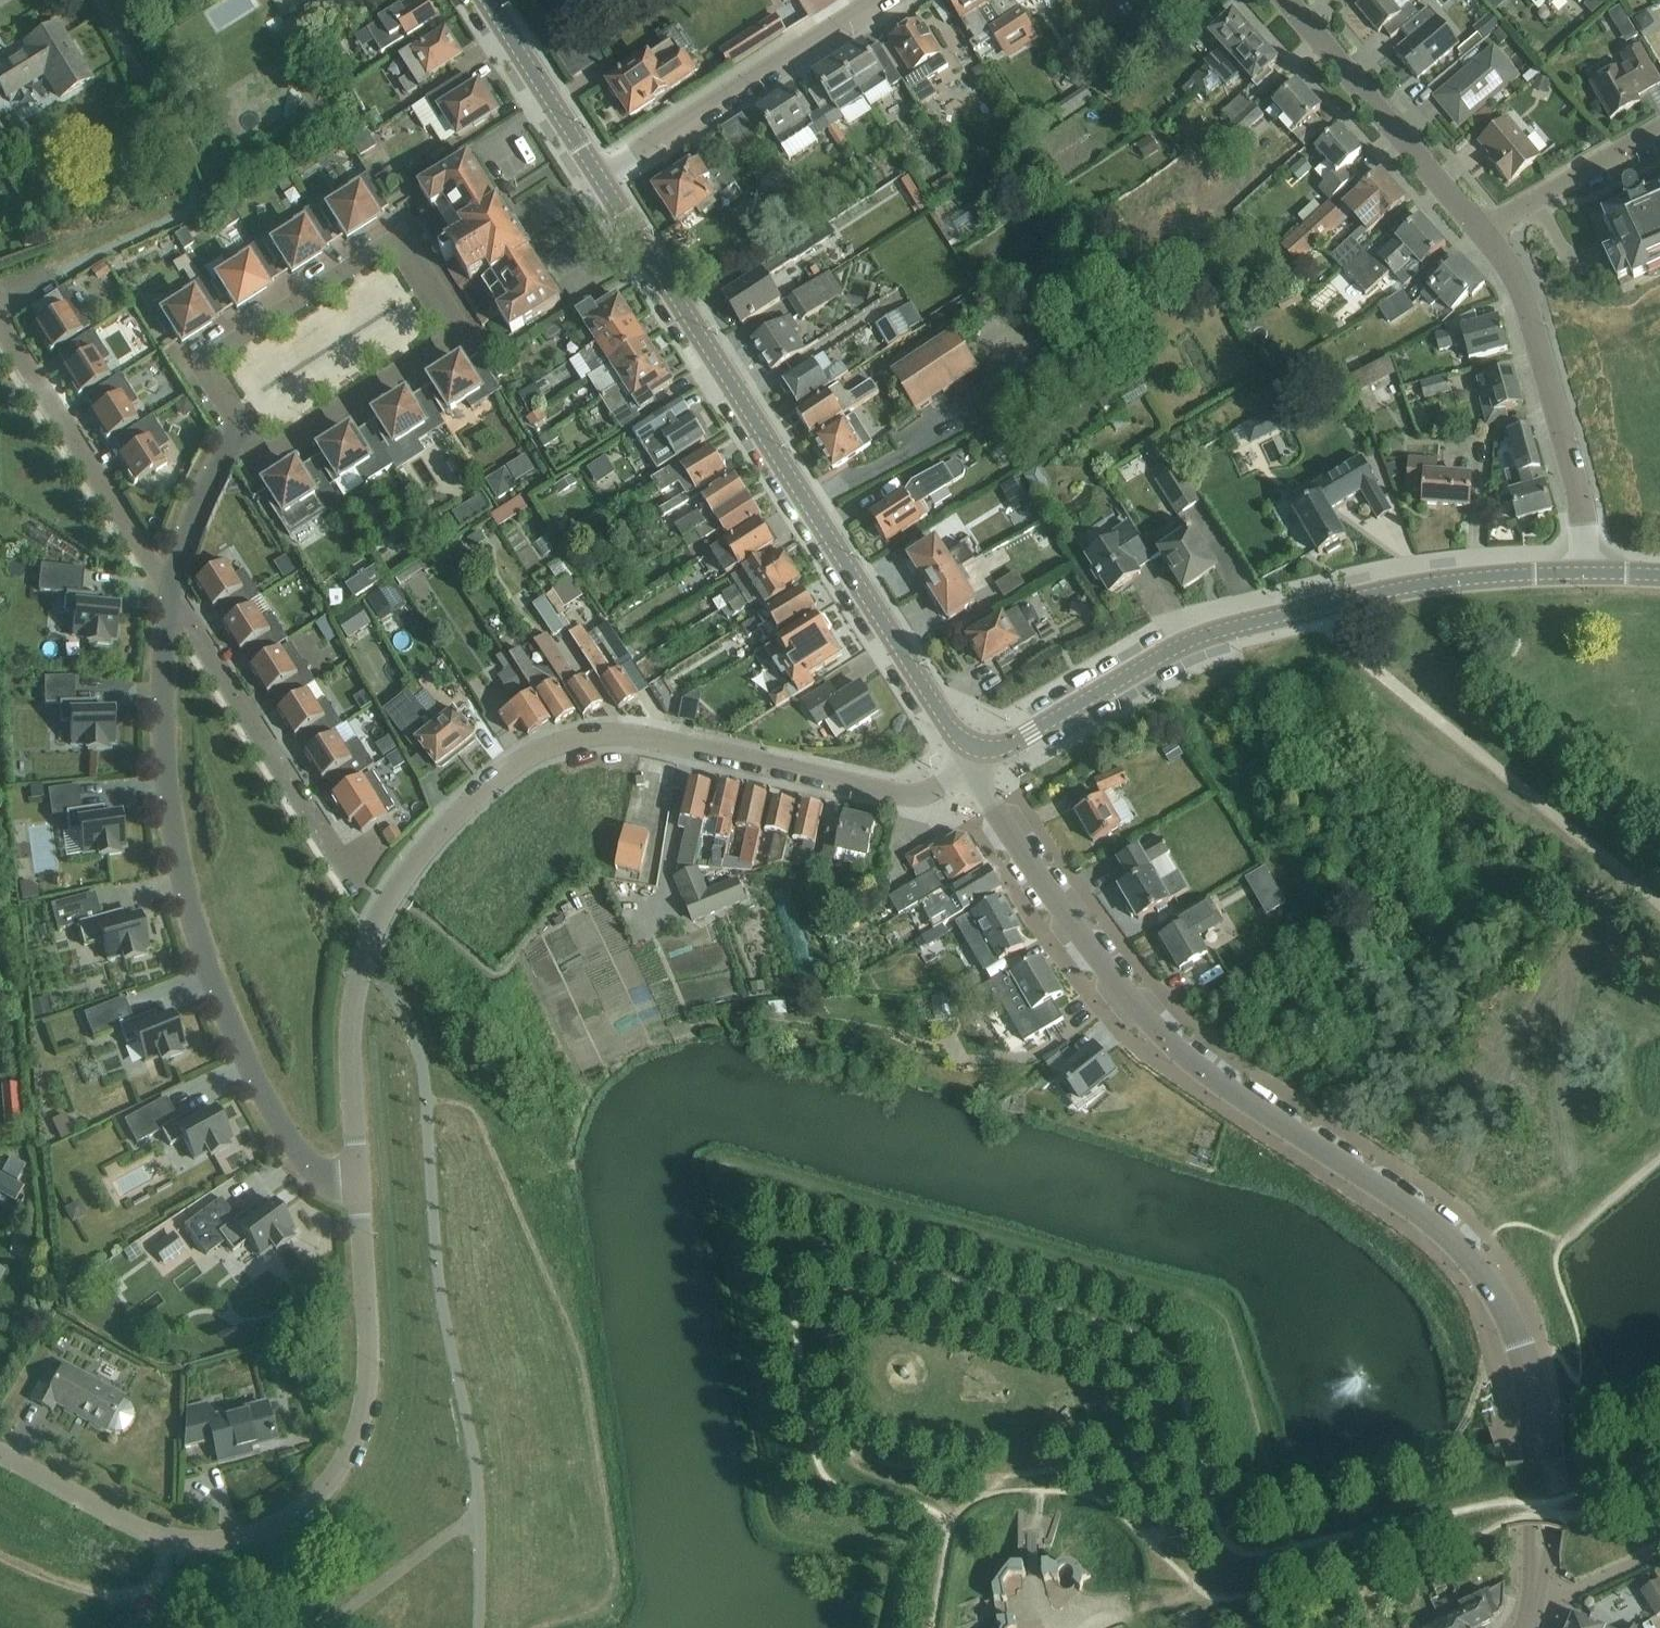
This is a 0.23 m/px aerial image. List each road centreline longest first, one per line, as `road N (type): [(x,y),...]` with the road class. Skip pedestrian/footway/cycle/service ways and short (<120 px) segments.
road 1 (residential): [(1542,1593),(1536,1419),(1525,1358),(1497,1291),(1453,1240),(1171,1039),(1091,949),(966,772)]
road 2 (residential): [(358,1181),(351,1041),(370,927),(384,896),(431,844),(487,788),(542,750),(617,737),(898,795),(922,794),(966,772)]
road 3 (secondary): [(974,747),(951,729),(602,180)]
road 4 (residential): [(358,1181),(311,1166),(293,1144),(237,1042),(198,945),(170,818),(164,712),(171,592)]
road 5 (secondary): [(974,747),(1001,749),(1171,651),(1224,630),(1409,587),(1586,573)]
road 6 (residential): [(246,431),(271,465),(468,344),(402,244),(206,368)]
road 7 (residential): [(170,1540),(224,1541),(275,1527),(307,1505),(346,1458),(369,1367),(358,1181)]
road 8 (residential): [(1586,573),(1586,525),(1526,288),(1485,232)]
road 9 (residential): [(356,879),(171,592)]
road 10 (residential): [(602,180),(883,0)]
road 11 (residential): [(171,592),(0,317)]
road 12 (residential): [(1485,232),(1290,0)]
road 13 (residential): [(170,1540),(161,1580),(127,1597),(51,1580),(0,1553)]
road 14 (secondary): [(602,180),(487,0)]
road 15 (residential): [(1485,232),(1659,127)]
road 16 (residential): [(170,1540),(0,1451)]
road 17 (residential): [(171,592),(246,431)]
road 18 (residential): [(1659,1555),(1588,1588),(1542,1593)]

